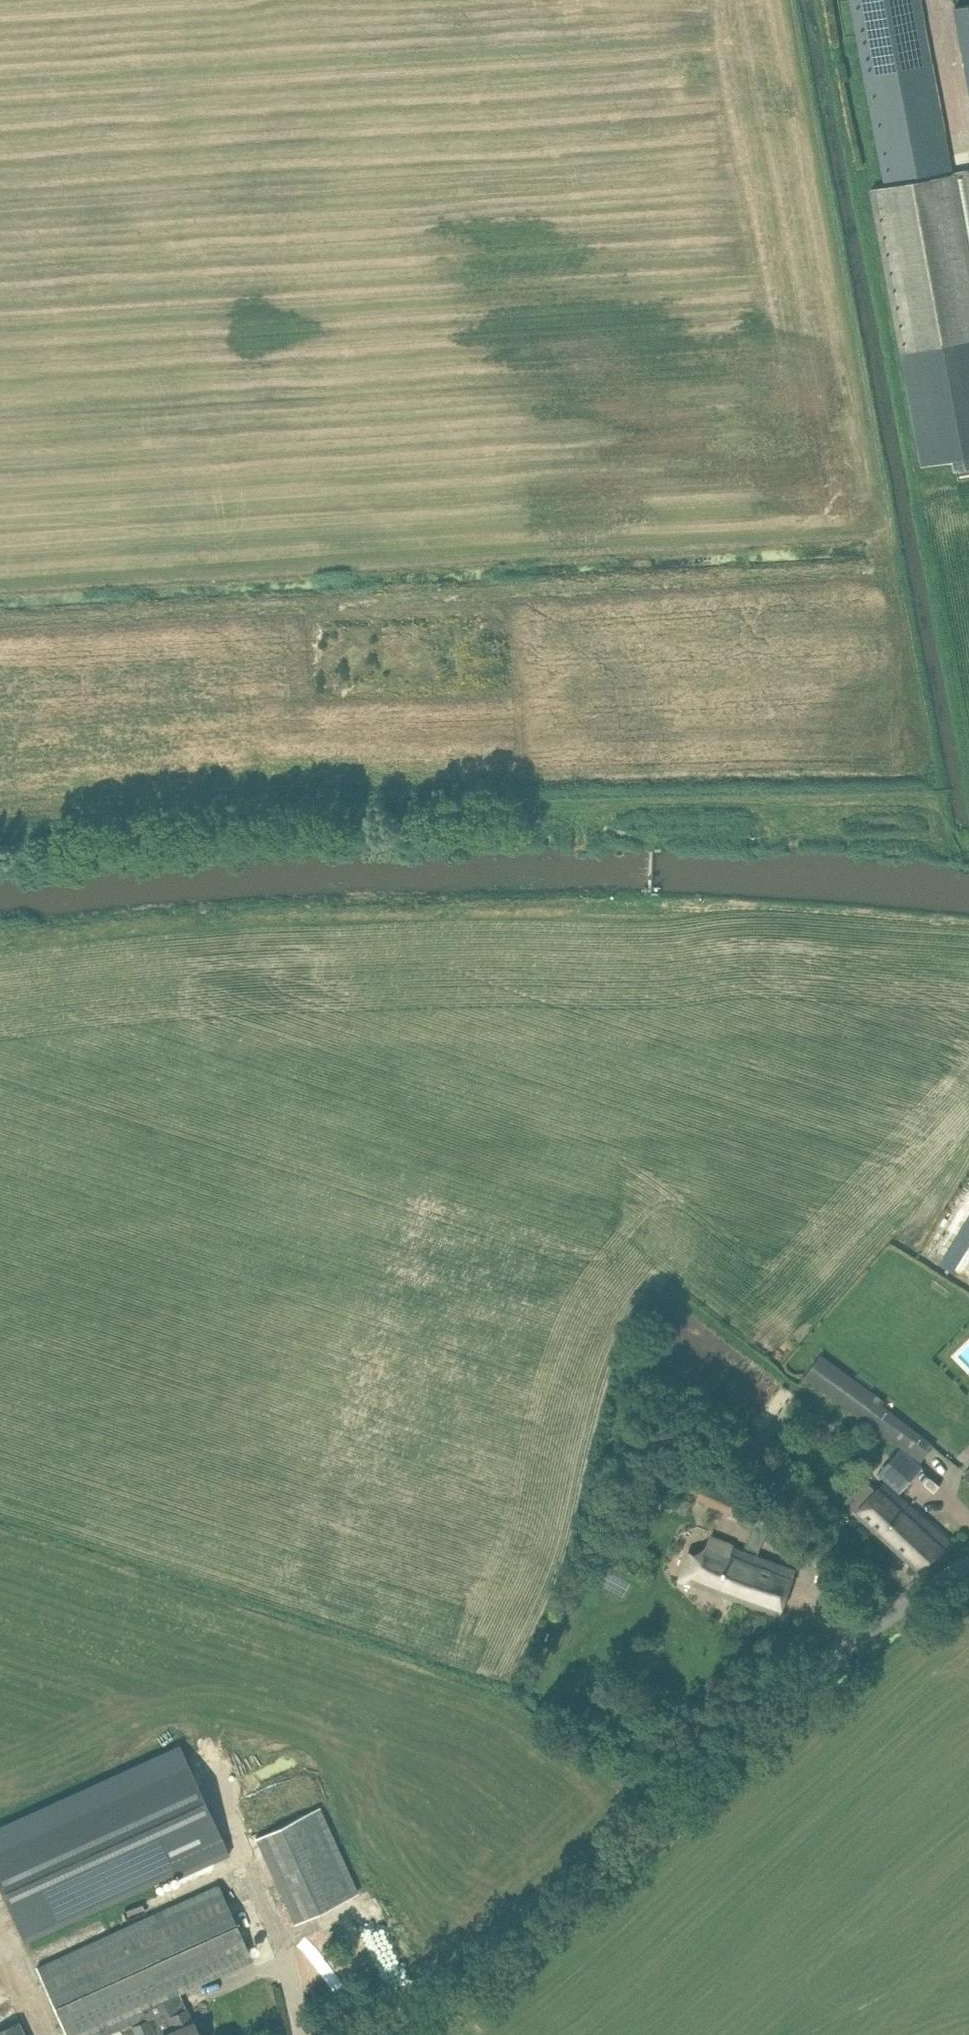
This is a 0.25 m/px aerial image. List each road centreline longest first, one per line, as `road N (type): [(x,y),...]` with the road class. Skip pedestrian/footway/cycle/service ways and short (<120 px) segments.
road 1 (unclassified): [(355,2034),(542,1918),(879,1615),(968,1555)]

